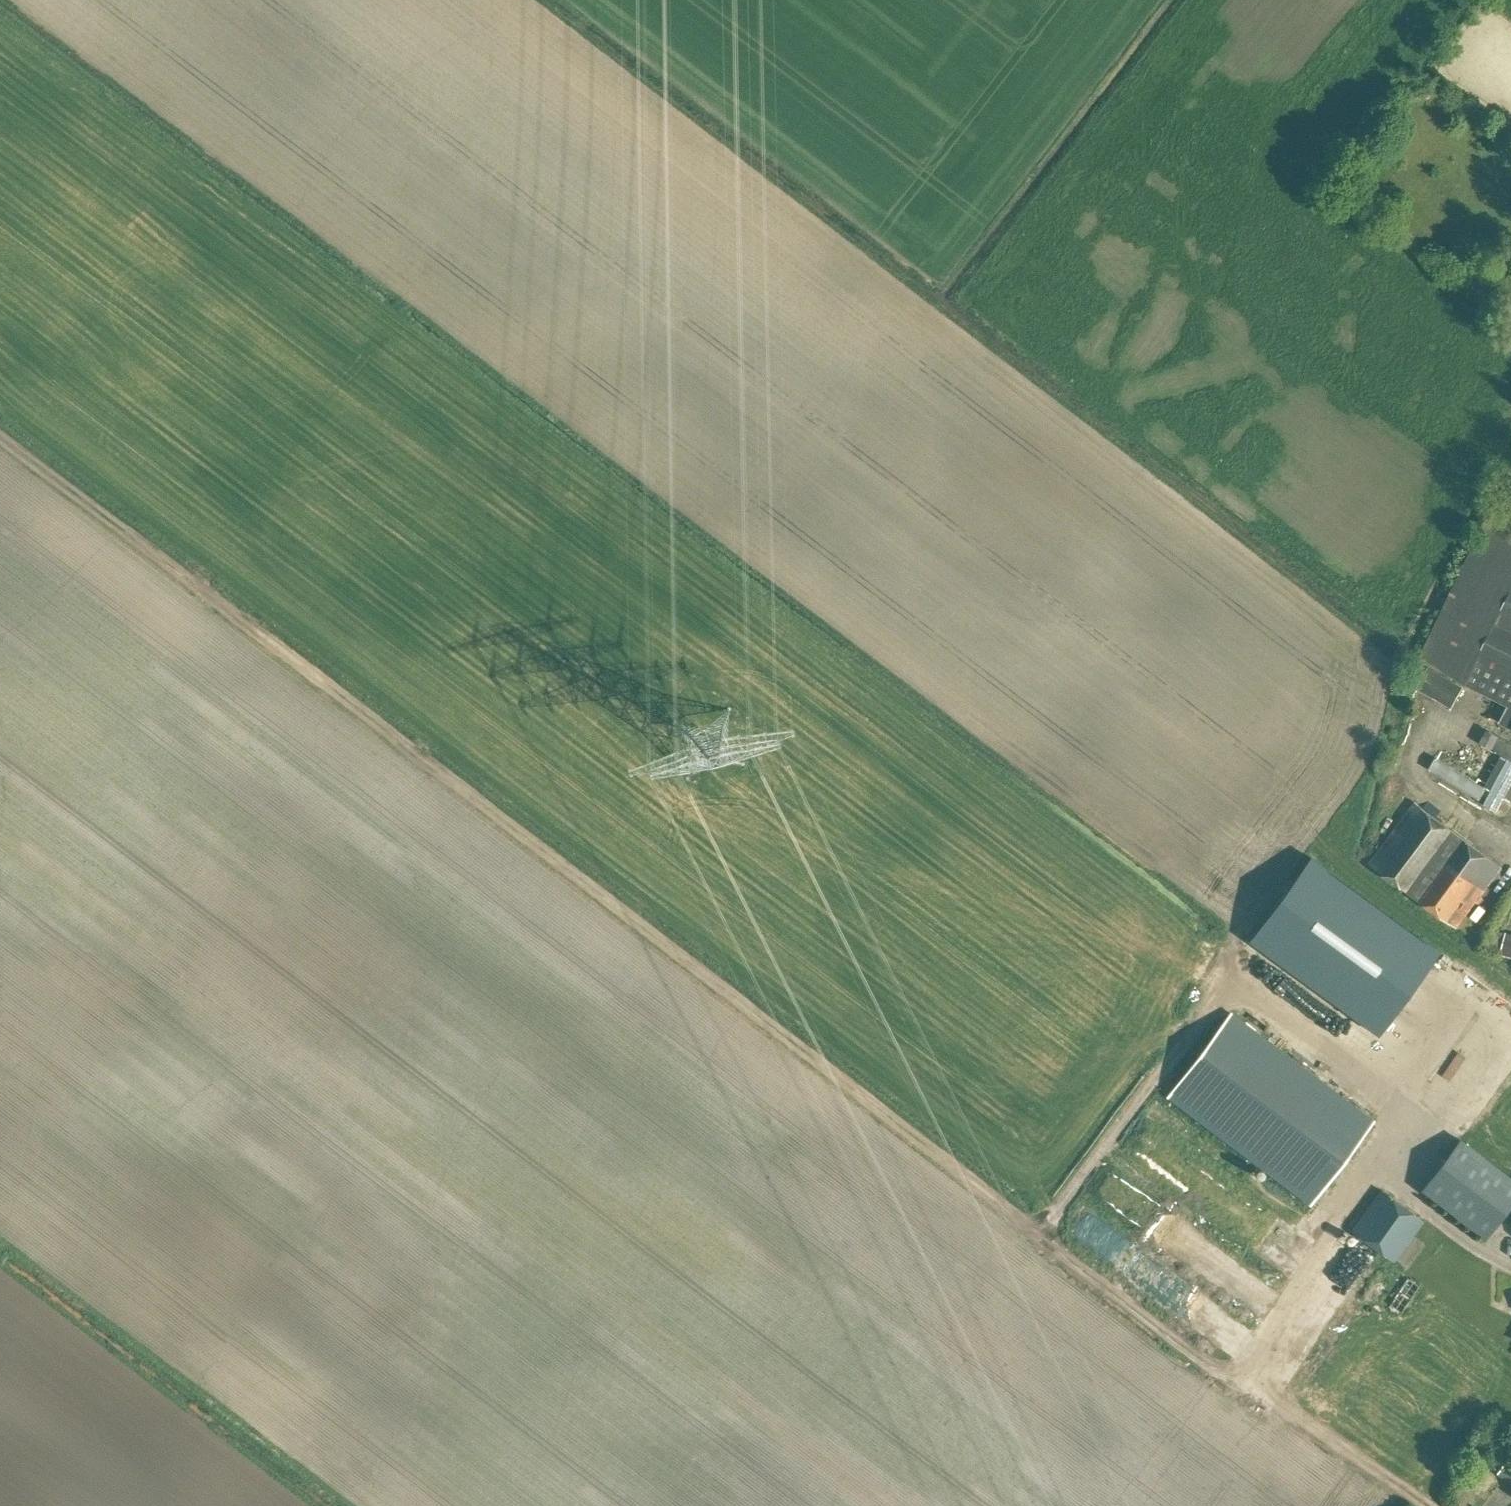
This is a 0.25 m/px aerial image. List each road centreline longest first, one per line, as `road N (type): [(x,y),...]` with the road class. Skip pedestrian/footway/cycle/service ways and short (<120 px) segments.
road 1 (track): [(1424,1505),(1257,1387),(1208,1364),(1047,1242),(1050,1224),(1153,1091)]

